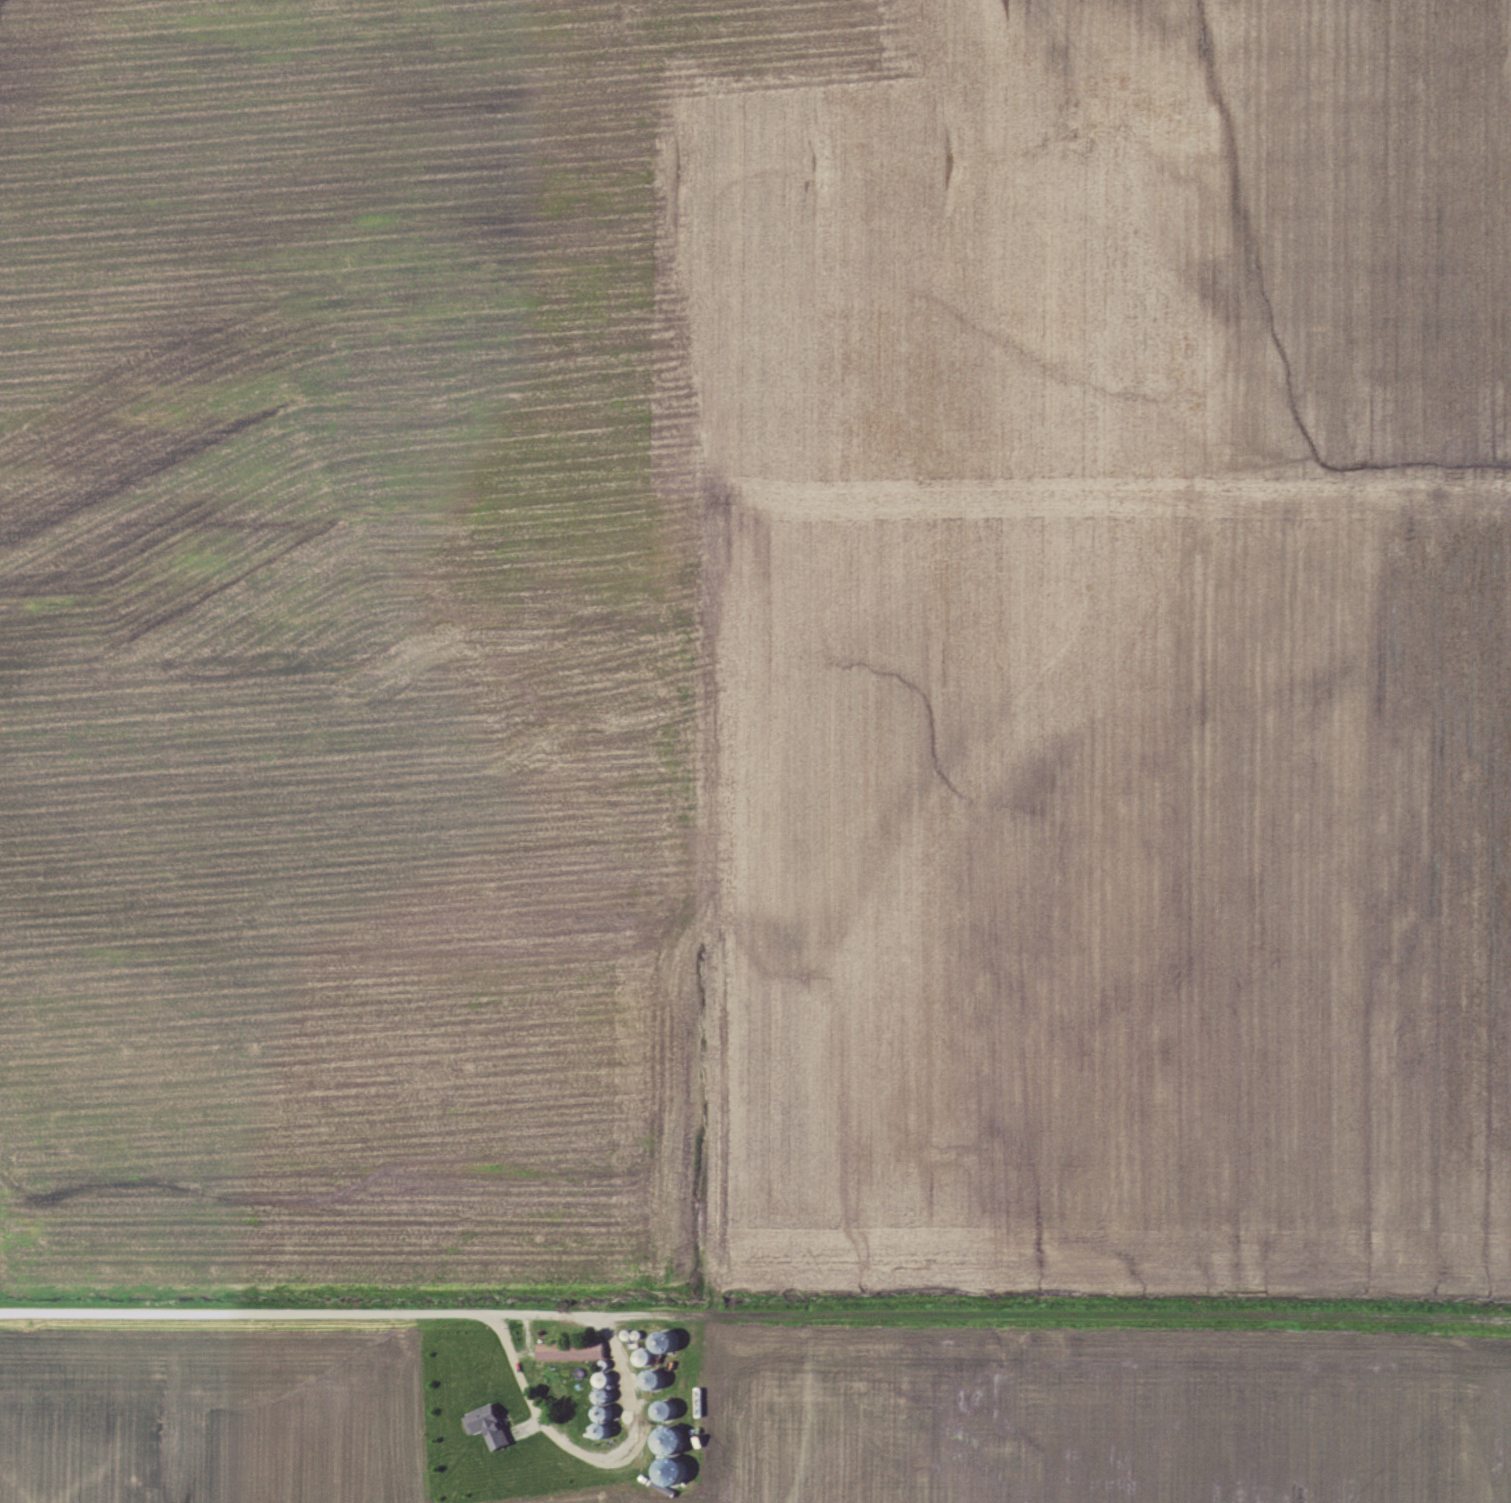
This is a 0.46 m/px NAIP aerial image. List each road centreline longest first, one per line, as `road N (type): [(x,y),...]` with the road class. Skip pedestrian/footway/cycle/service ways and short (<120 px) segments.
road 1 (residential): [(0,1310),(1510,1315)]

